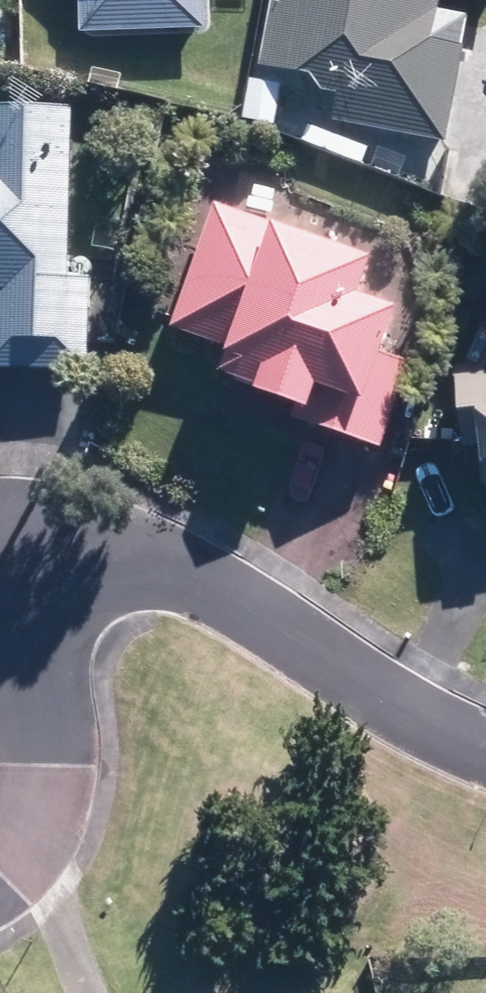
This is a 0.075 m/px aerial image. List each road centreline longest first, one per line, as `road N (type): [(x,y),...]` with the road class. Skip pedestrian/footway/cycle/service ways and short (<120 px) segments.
road 1 (residential): [(485,749),(410,717),(223,586),(168,562),(116,551),(11,554)]
road 2 (residential): [(11,554),(46,713),(47,760),(34,829),(0,878)]

